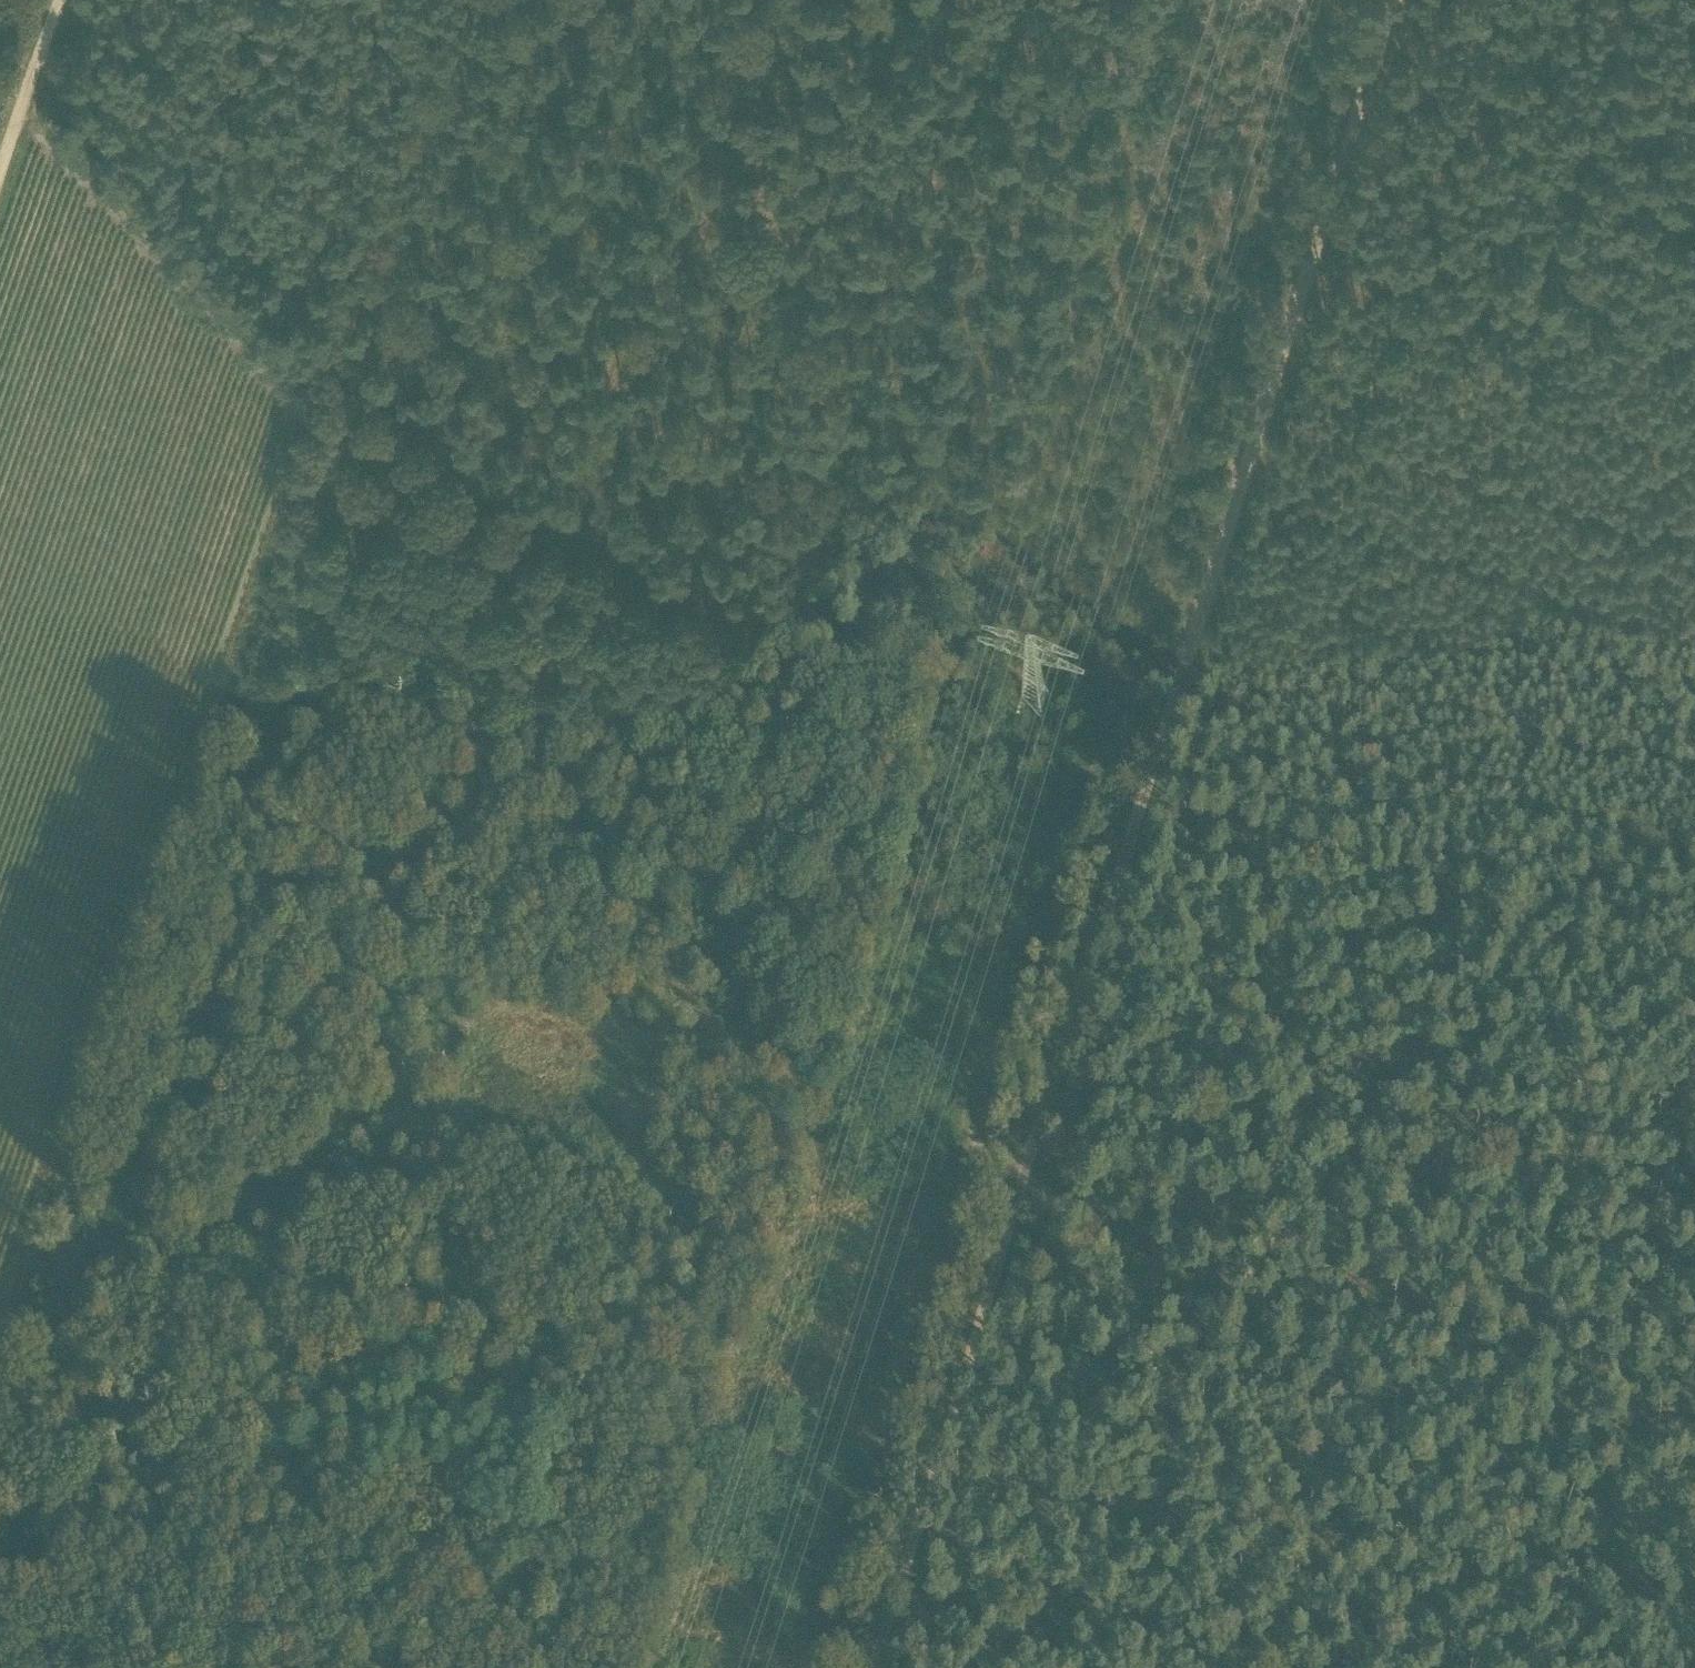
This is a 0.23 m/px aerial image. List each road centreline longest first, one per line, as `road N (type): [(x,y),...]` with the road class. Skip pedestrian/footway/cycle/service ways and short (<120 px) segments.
road 1 (track): [(862,1667),(1390,0)]
road 2 (track): [(1275,1667),(898,1552)]
road 3 (track): [(63,0),(0,175)]

